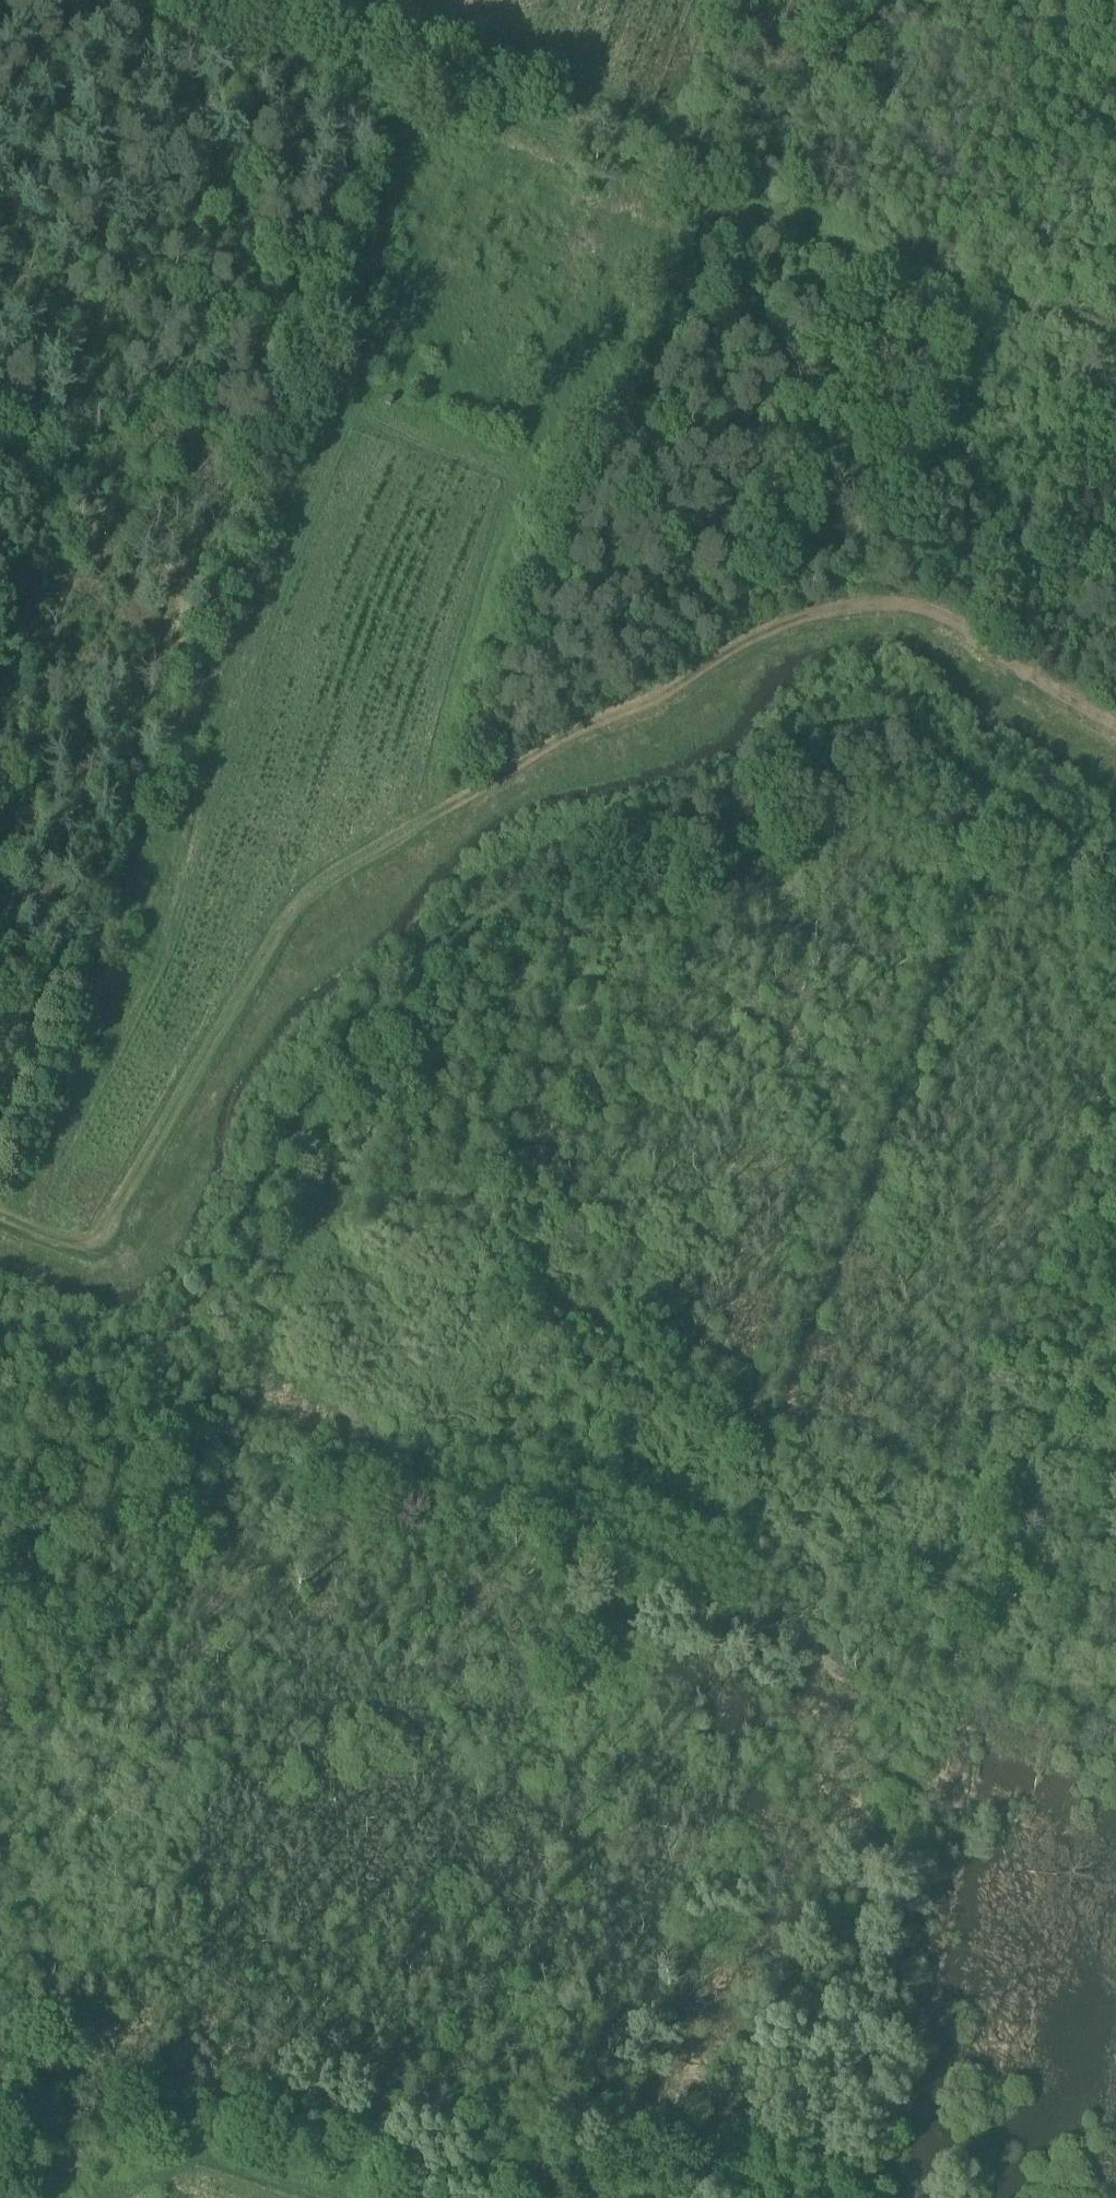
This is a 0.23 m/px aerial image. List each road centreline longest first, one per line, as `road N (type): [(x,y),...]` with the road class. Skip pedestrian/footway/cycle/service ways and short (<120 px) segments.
road 1 (track): [(0,1224),(59,1249),(95,1235),(264,977),(327,897),(447,816),(762,632),(830,607),(912,607),(942,617),(1082,730),(1115,747)]
road 2 (track): [(205,0),(1115,329)]

